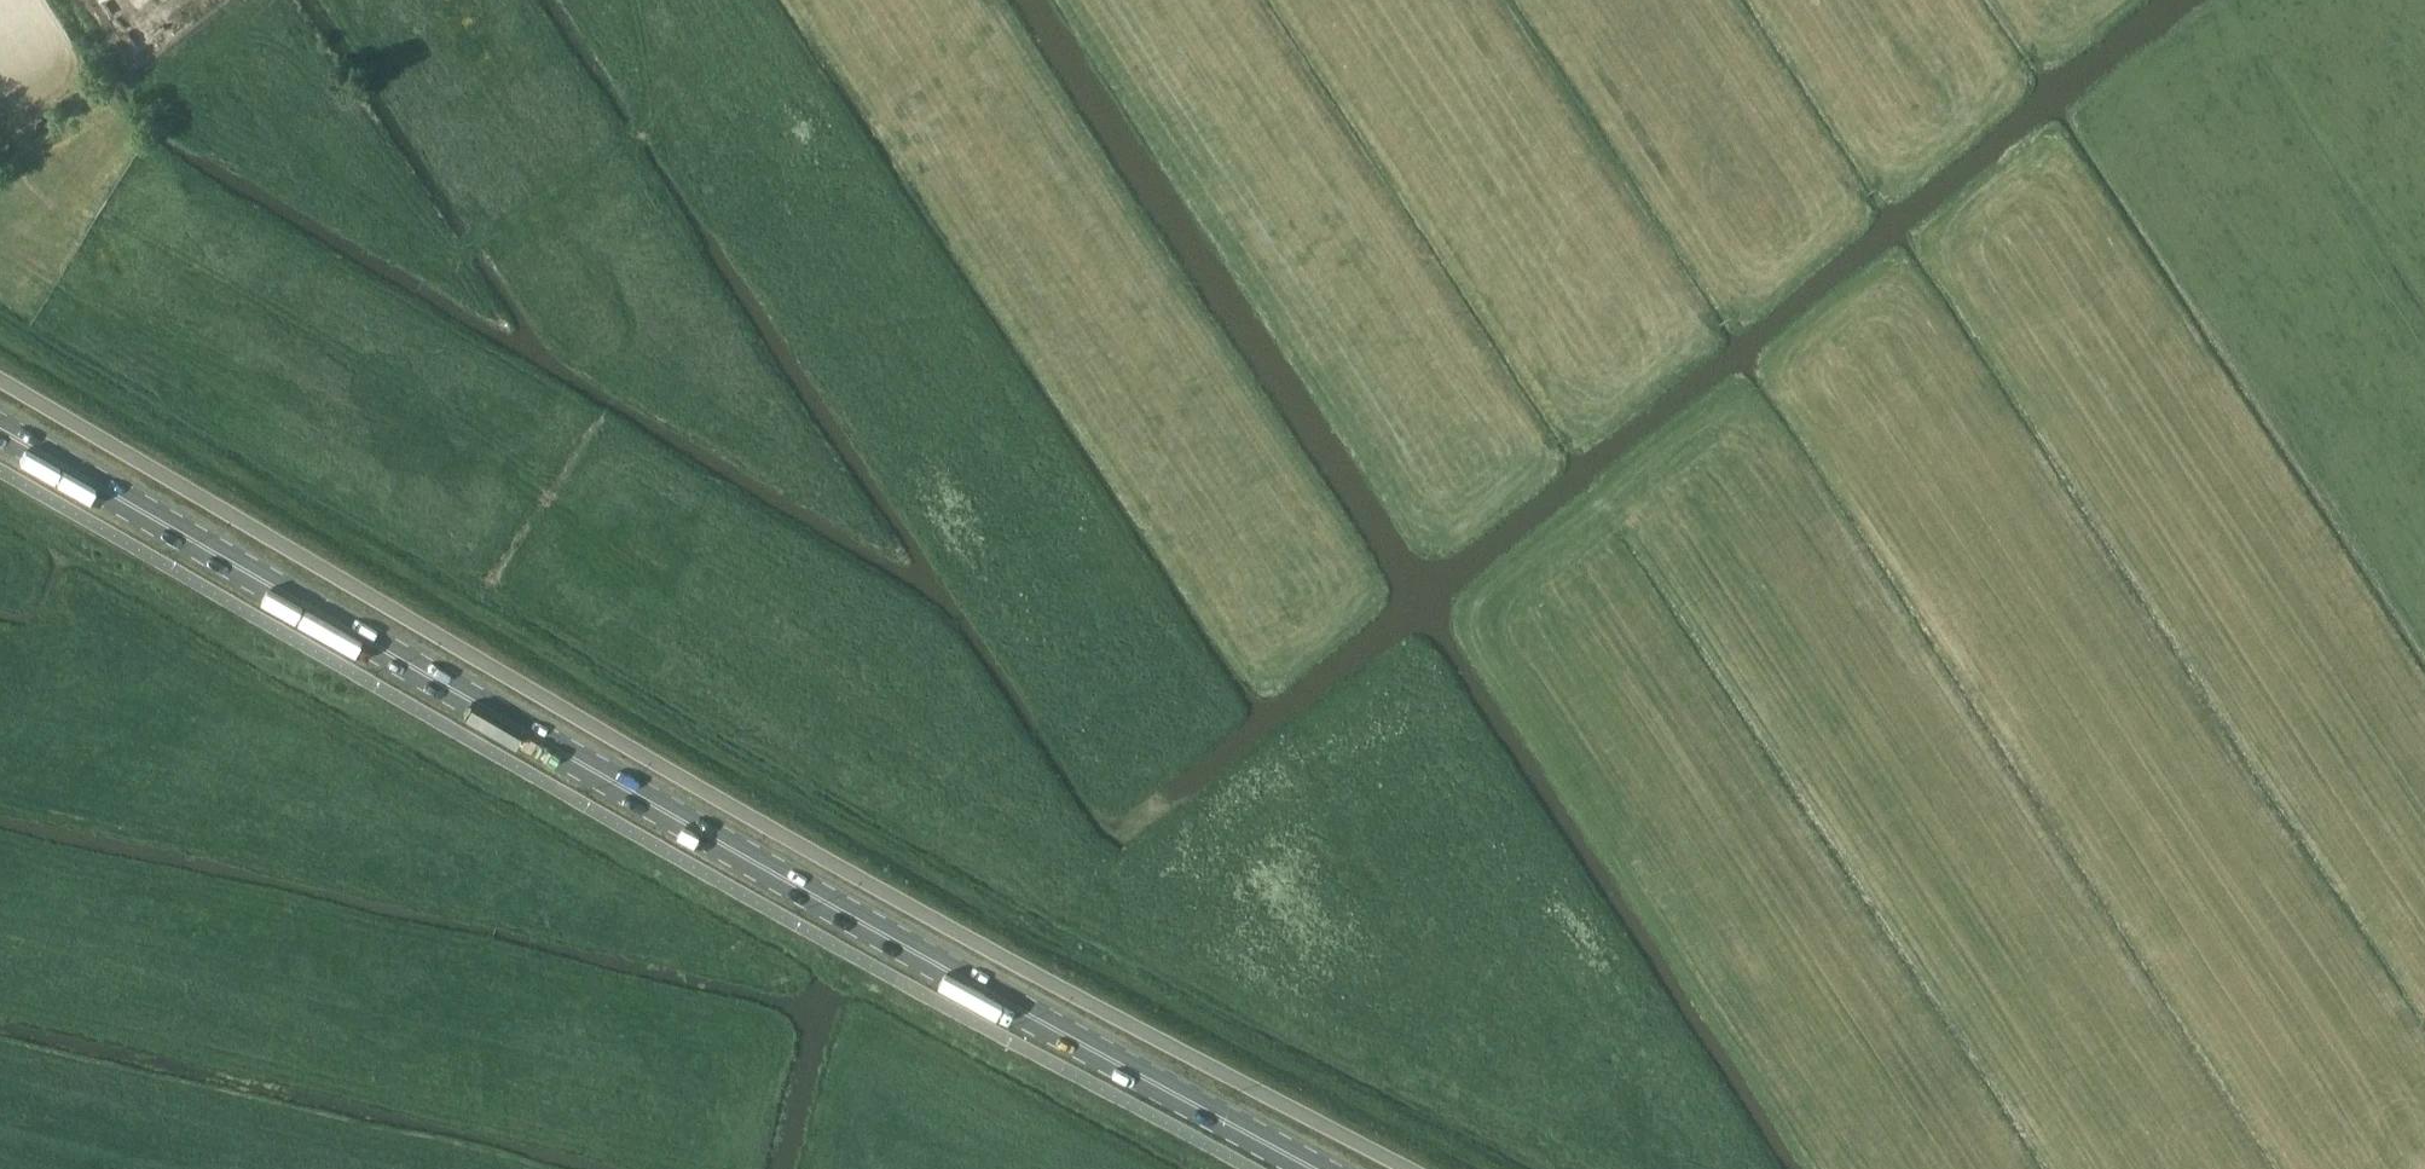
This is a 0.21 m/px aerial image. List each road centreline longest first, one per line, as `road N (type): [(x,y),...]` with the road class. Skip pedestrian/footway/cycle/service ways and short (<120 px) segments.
road 1 (primary): [(1316,1168),(762,865),(0,429)]

